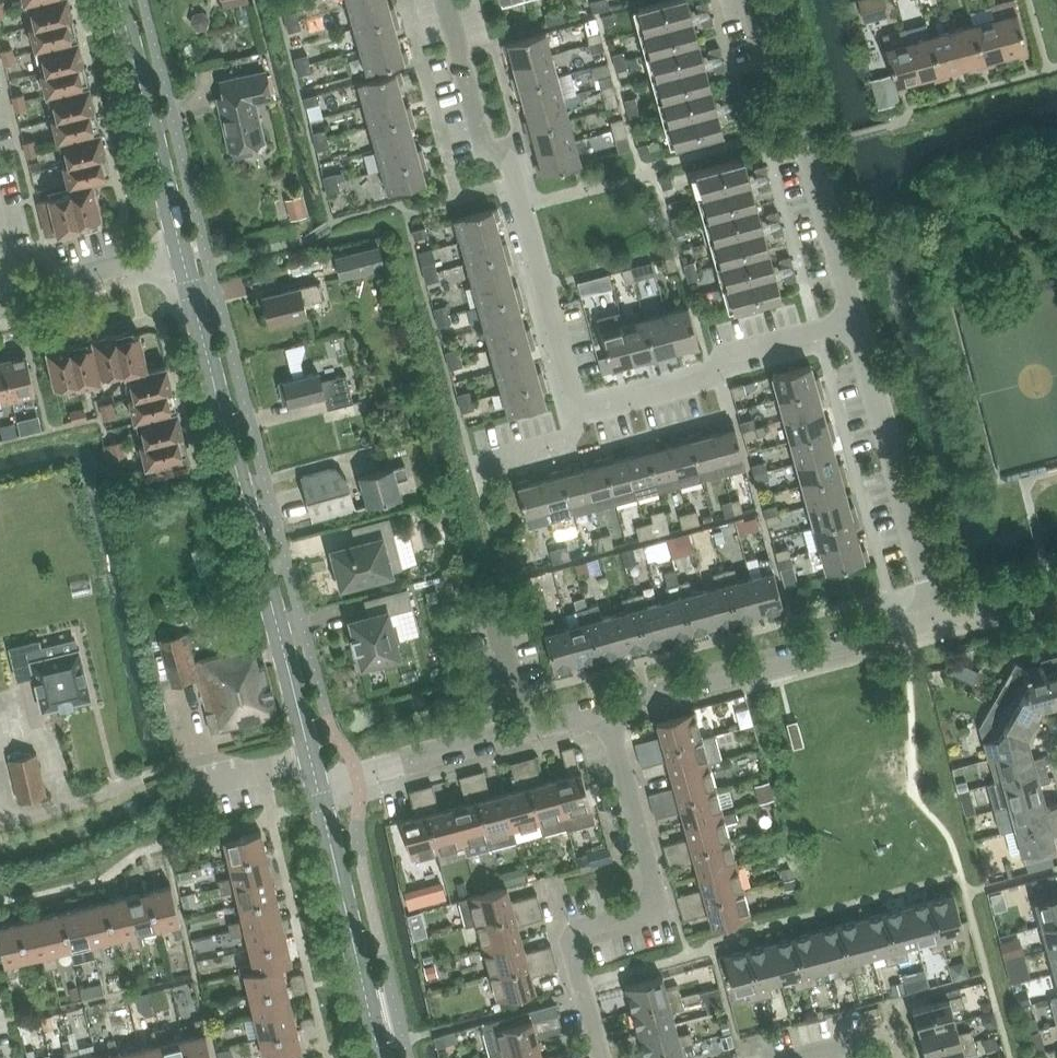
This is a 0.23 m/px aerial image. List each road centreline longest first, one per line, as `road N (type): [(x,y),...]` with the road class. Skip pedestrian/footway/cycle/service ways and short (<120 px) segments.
road 1 (unclassified): [(313,791),(178,247)]
road 2 (residential): [(583,414),(518,183),(510,162),(484,142),(445,0)]
road 3 (residential): [(609,711),(655,898),(642,912),(586,930),(573,947),(602,1057)]
road 4 (residential): [(609,711),(940,615)]
road 5 (residential): [(857,318),(811,147),(753,0)]
road 6 (residential): [(940,615),(857,318)]
road 7 (residential): [(313,791),(609,711)]
road 8 (residential): [(583,414),(706,382),(723,354),(857,318)]
road 9 (unclassified): [(382,1057),(313,791)]
road 10 (unclassified): [(178,247),(119,0)]
road 11 (residential): [(16,300),(33,287),(178,247)]
road 12 (residential): [(940,615),(1056,584)]

